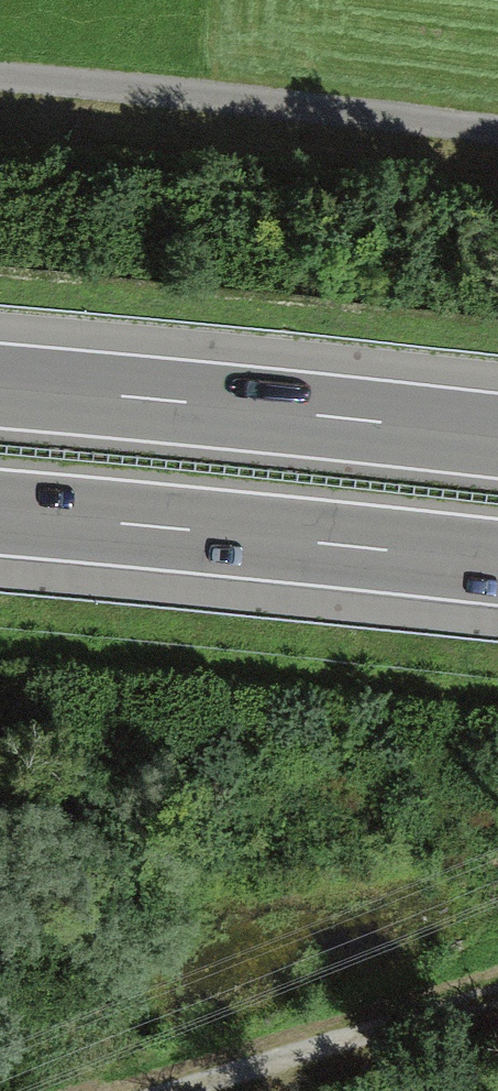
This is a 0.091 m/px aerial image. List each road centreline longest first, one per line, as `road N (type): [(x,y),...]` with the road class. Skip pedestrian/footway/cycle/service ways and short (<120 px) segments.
road 1 (track): [(0,88),(497,143)]
road 2 (motorway): [(497,435),(0,385)]
road 3 (motorway): [(0,515),(497,564)]
road 4 (track): [(177,1090),(497,1000)]

